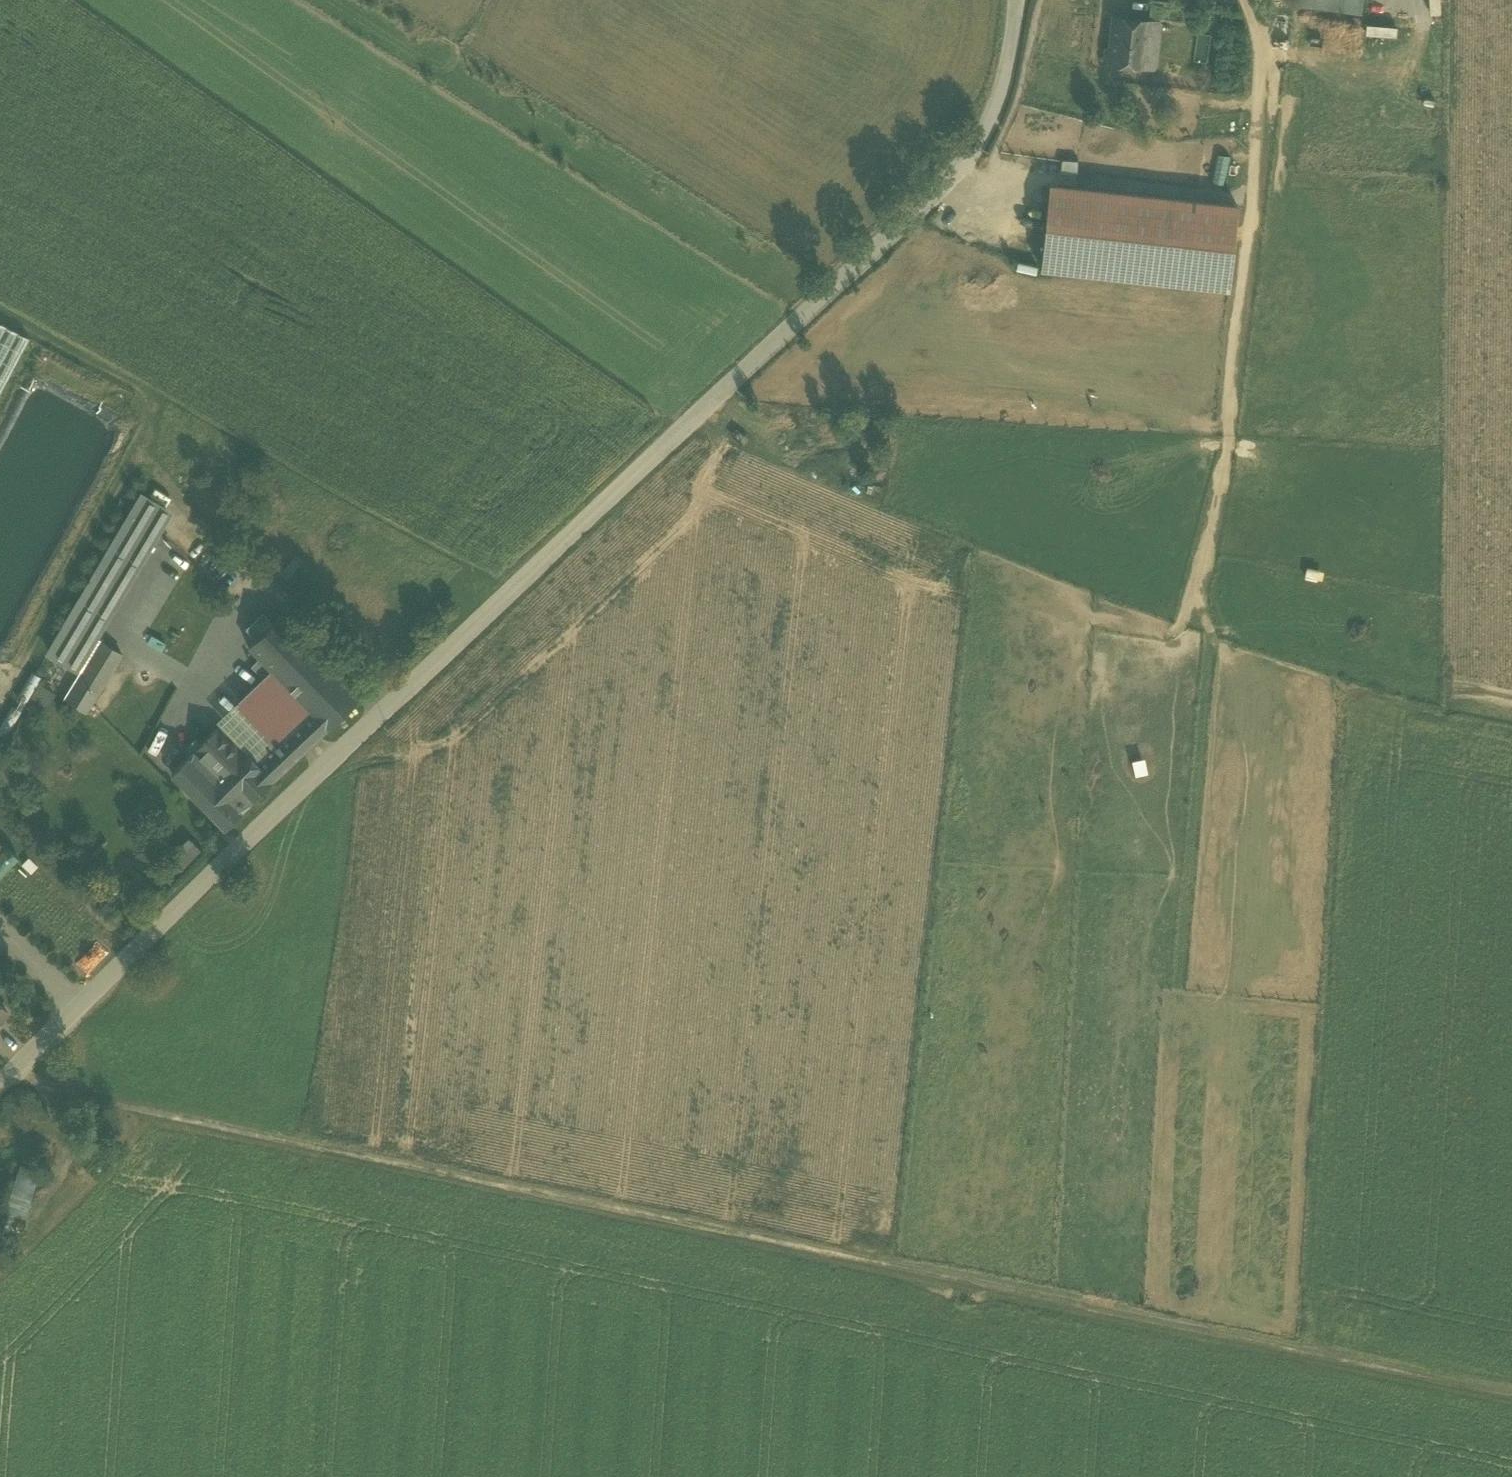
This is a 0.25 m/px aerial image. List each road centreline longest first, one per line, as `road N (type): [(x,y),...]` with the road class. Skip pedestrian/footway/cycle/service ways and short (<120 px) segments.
road 1 (unclassified): [(1016,0),(989,116),(901,233),(0,1085)]

